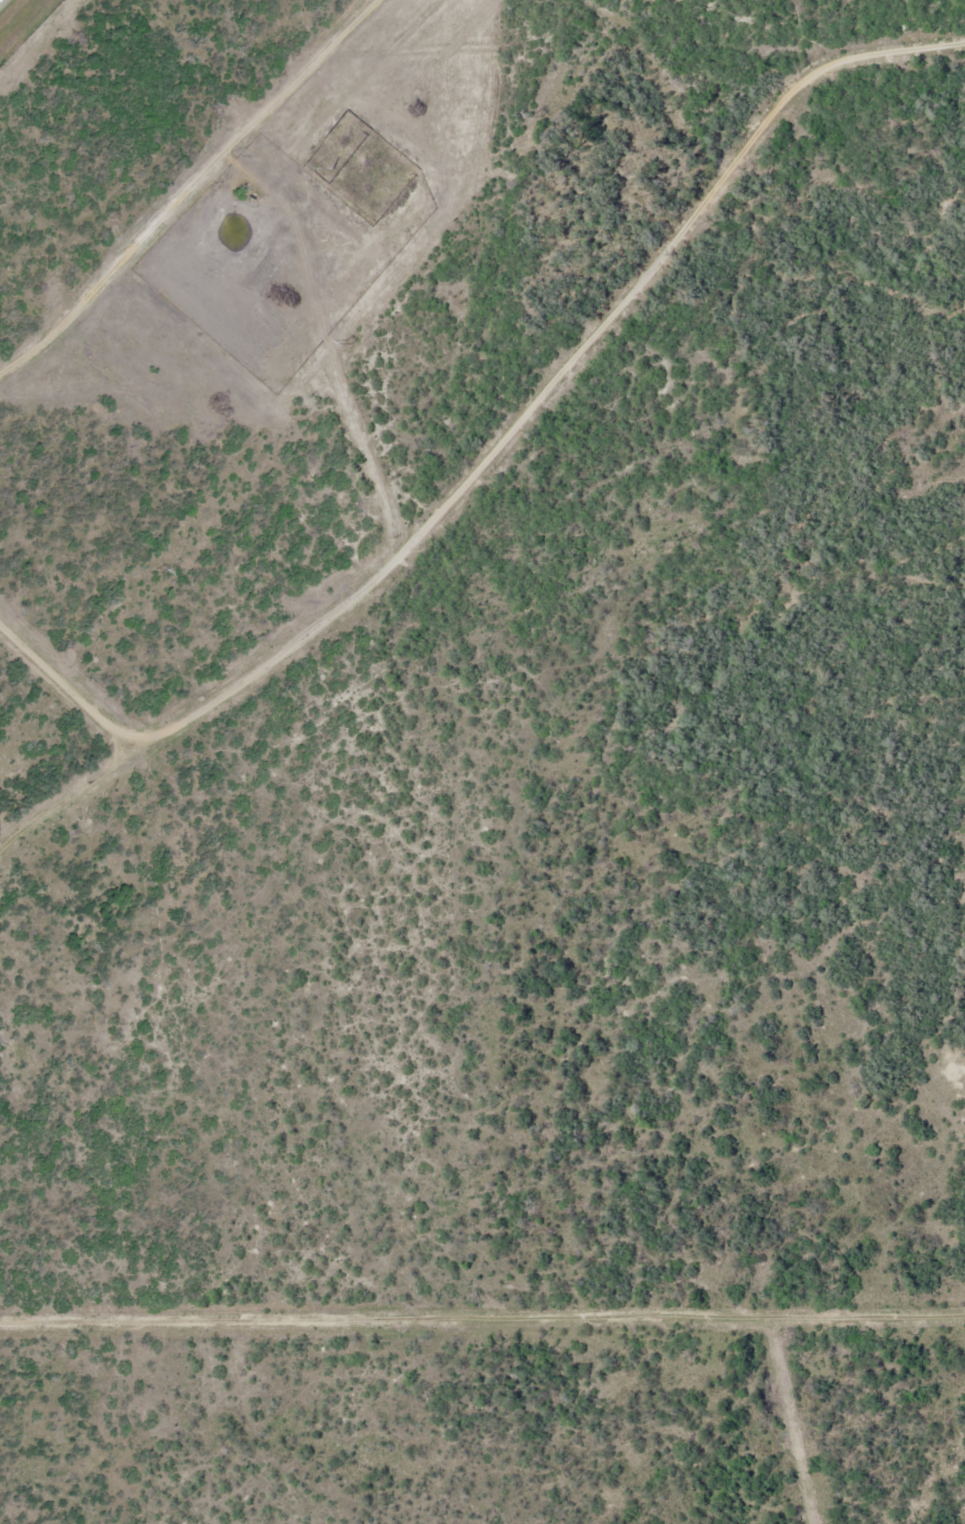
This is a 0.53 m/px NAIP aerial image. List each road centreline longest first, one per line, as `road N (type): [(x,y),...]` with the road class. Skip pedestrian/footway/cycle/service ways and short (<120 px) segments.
road 1 (track): [(0,841),(84,765),(190,721),(378,595),(383,561),(803,105),(964,80)]
road 2 (track): [(964,1289),(0,1294)]
road 3 (track): [(0,389),(353,0)]

